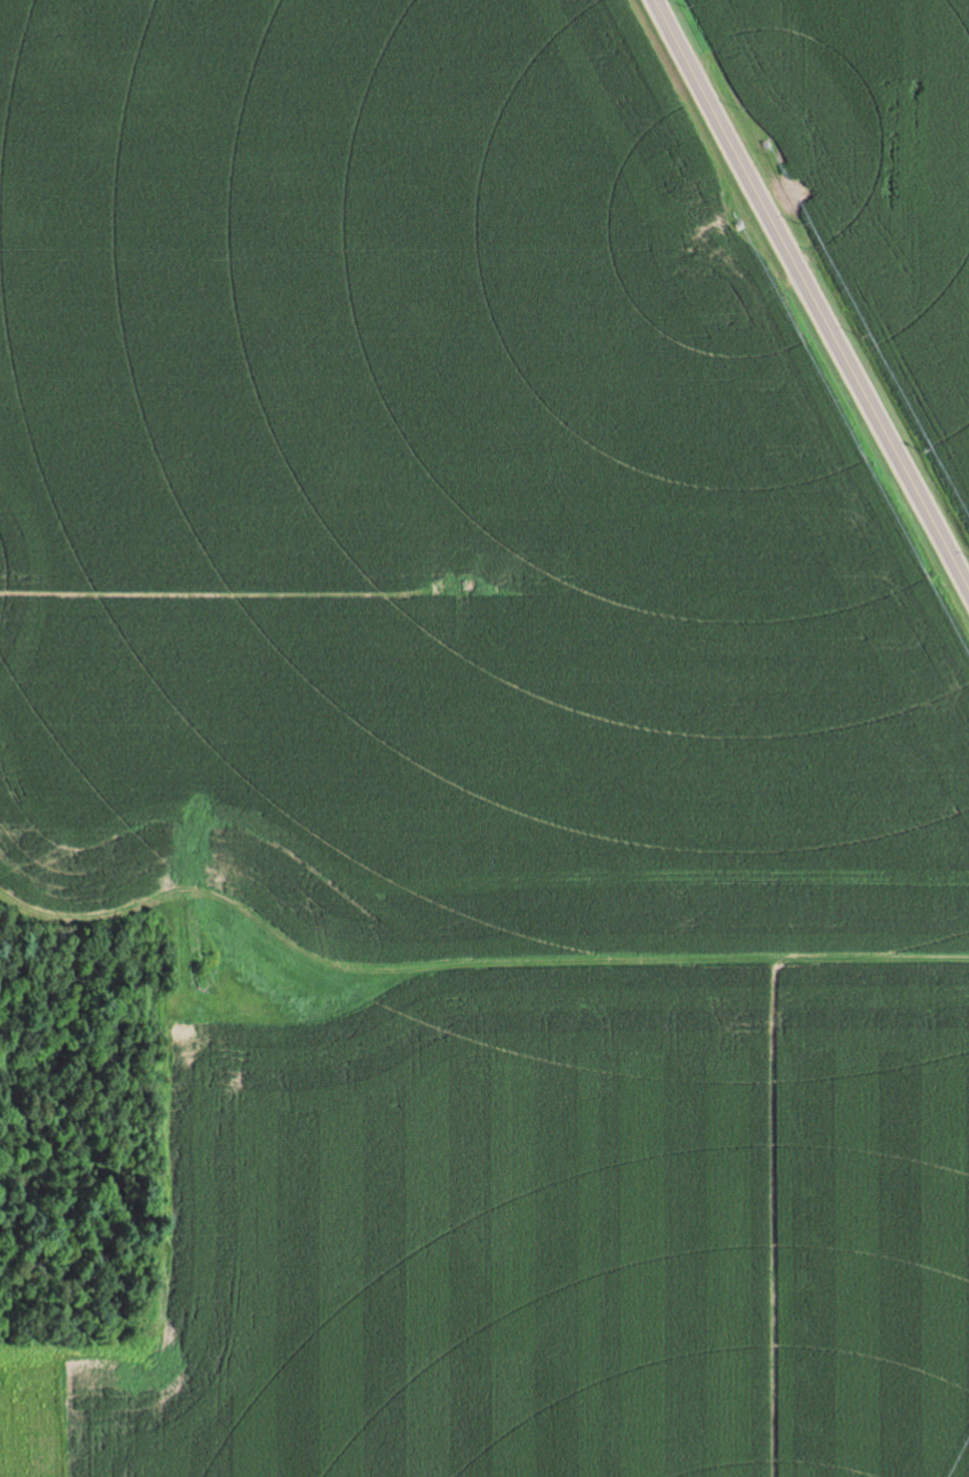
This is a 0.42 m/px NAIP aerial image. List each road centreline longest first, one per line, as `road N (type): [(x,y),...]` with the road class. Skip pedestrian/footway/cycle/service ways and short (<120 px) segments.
road 1 (secondary): [(968,584),(652,0)]

